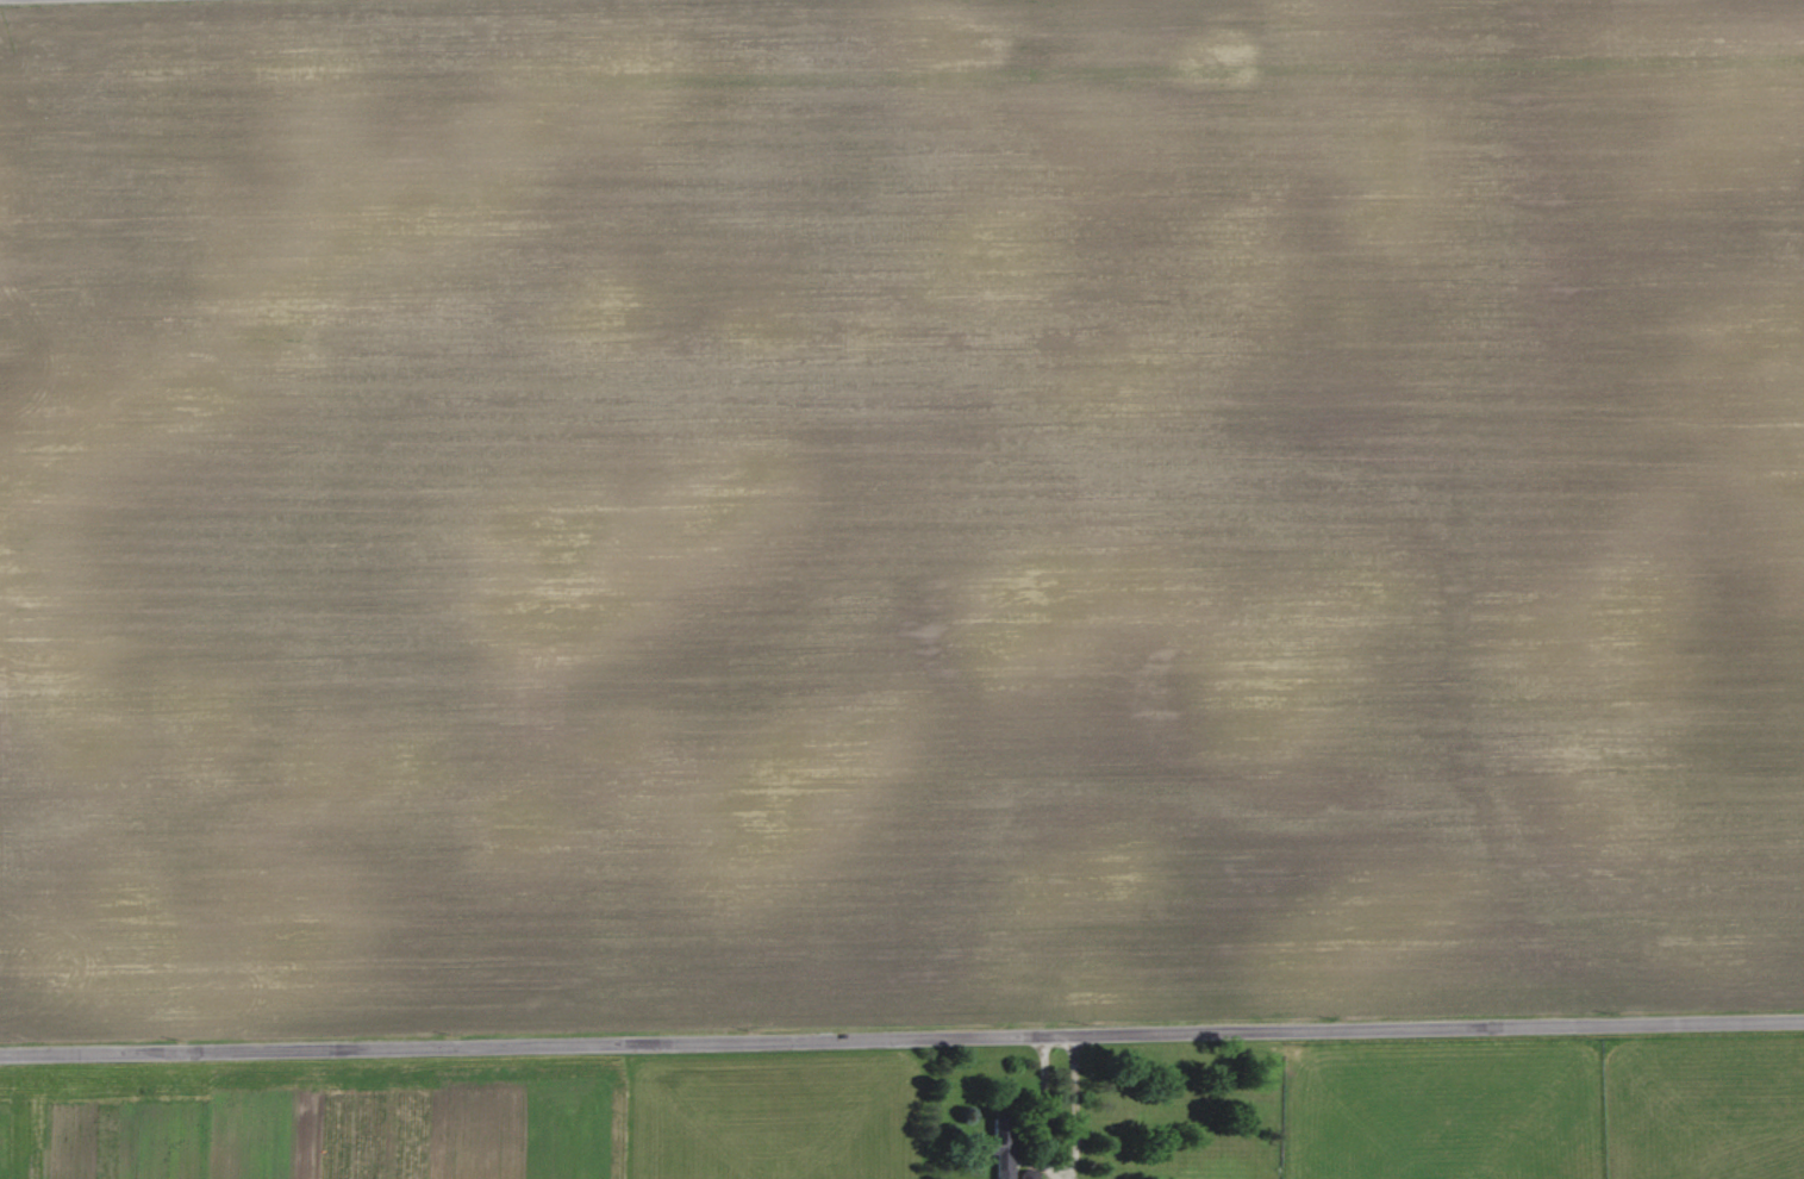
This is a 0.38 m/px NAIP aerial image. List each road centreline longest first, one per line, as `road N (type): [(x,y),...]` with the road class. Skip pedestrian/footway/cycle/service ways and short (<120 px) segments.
road 1 (residential): [(0,1061),(1803,1025)]
road 2 (residential): [(0,4),(167,0)]

